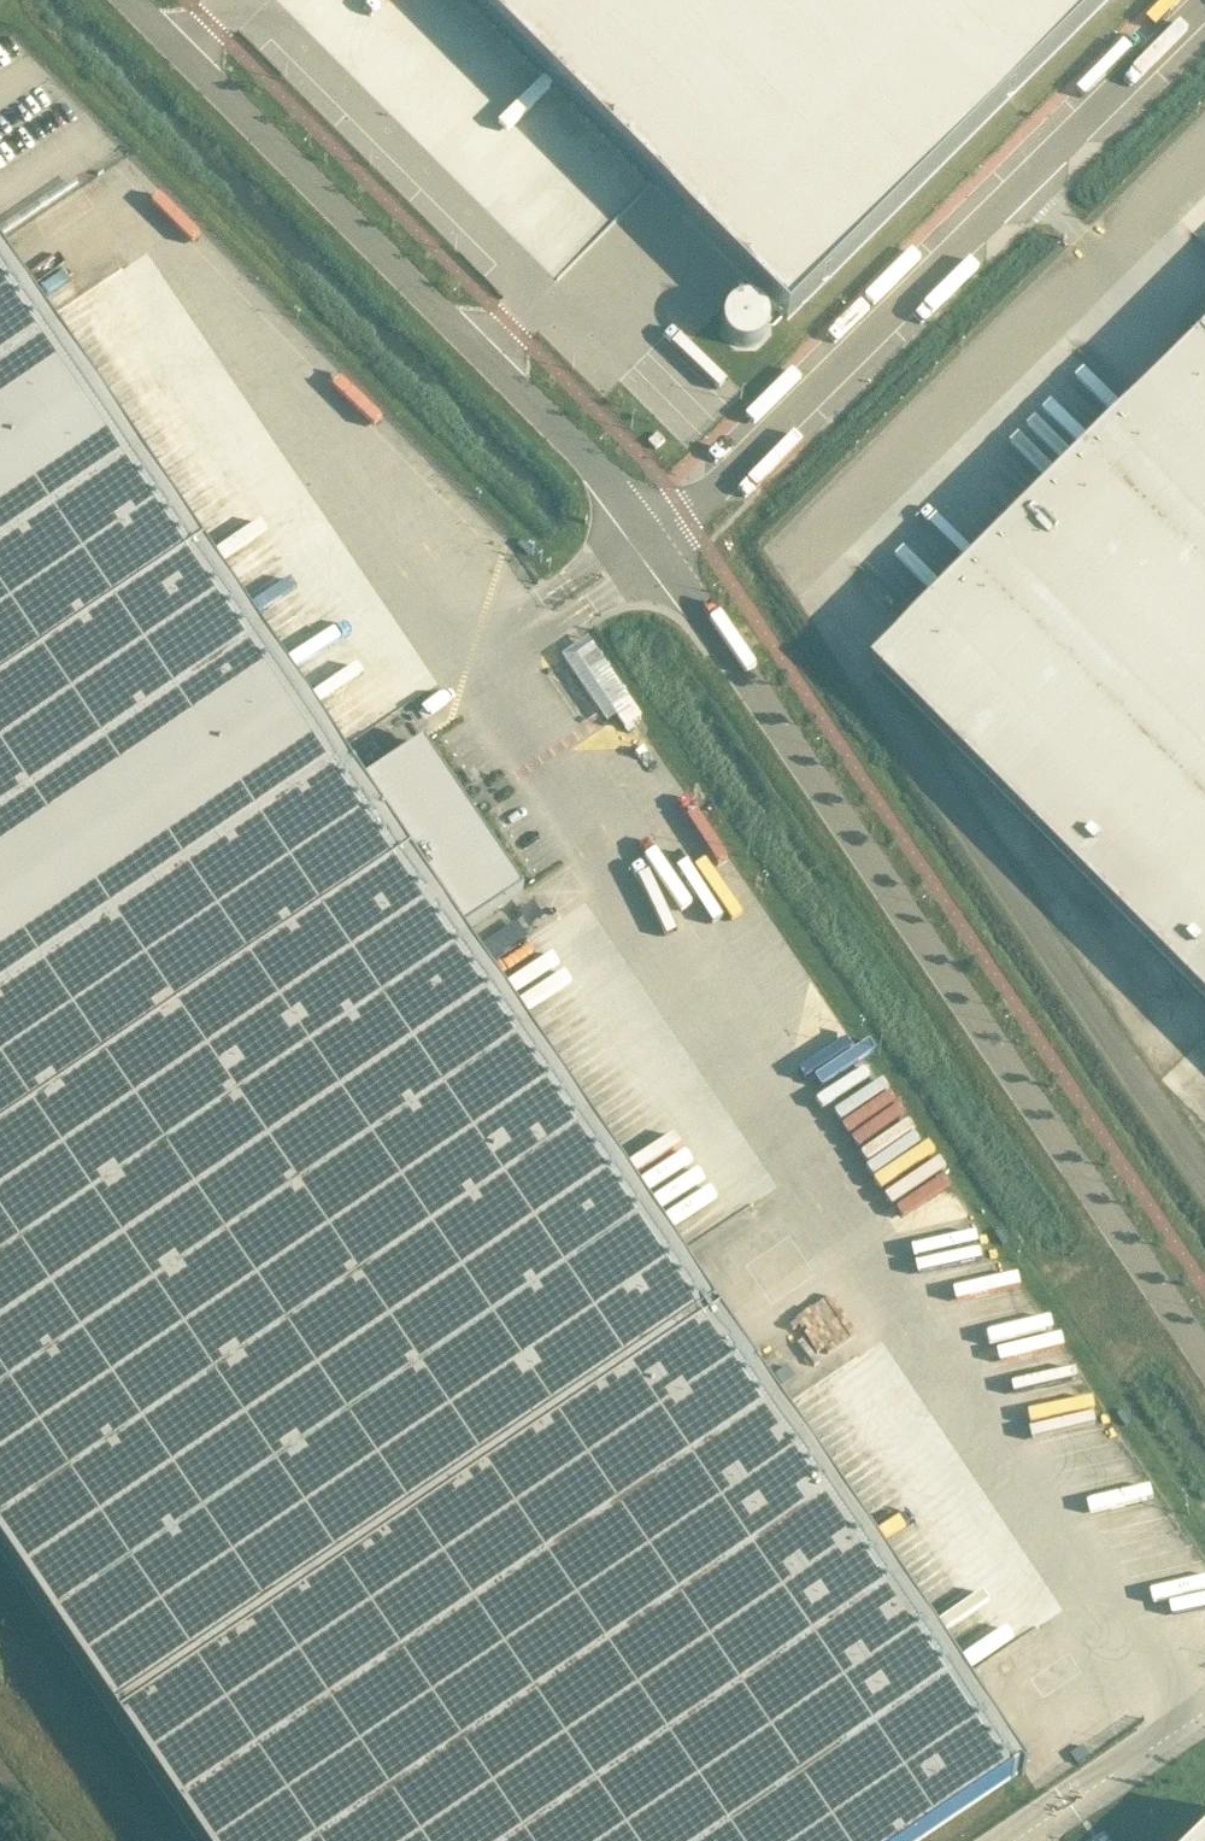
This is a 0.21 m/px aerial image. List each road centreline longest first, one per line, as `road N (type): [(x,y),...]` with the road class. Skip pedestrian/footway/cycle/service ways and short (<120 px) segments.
road 1 (unclassified): [(658,531),(1204,1348)]
road 2 (unclassified): [(1204,2),(658,531)]
road 3 (unclassified): [(128,0),(658,531)]
road 4 (track): [(0,1730),(43,1811),(74,1840)]

